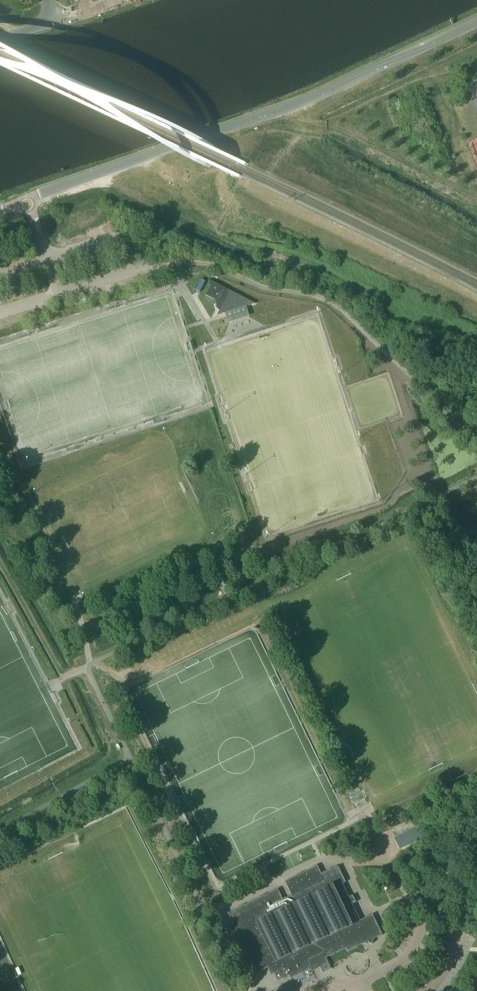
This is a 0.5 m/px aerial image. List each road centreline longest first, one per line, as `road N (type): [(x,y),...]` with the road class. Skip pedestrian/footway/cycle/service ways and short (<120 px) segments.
road 1 (tertiary): [(476,20),(311,99),(0,212)]
road 2 (residential): [(476,832),(452,858),(409,956),(361,986)]

